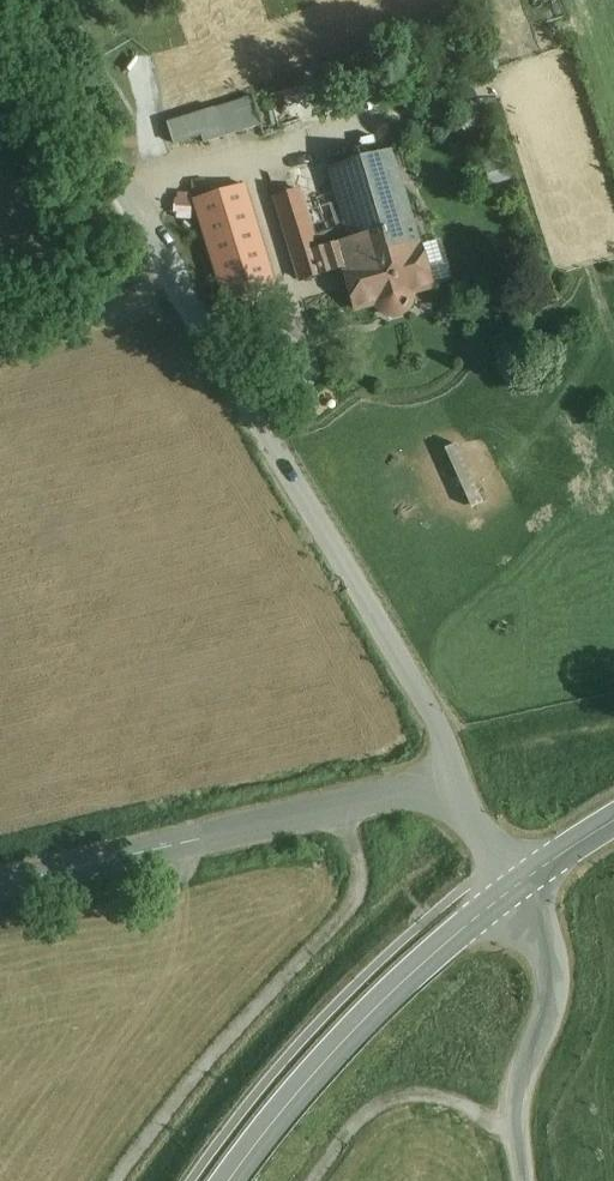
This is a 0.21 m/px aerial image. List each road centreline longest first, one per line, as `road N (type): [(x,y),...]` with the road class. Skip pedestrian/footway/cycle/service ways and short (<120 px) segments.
road 1 (unclassified): [(445,785),(437,722),(16,0)]
road 2 (unclassified): [(445,785),(0,887)]
road 3 (secondary): [(223,1180),(285,1095),(354,1022),(514,878)]
road 4 (unclassified): [(514,878),(556,972),(518,1123),(528,1180)]

